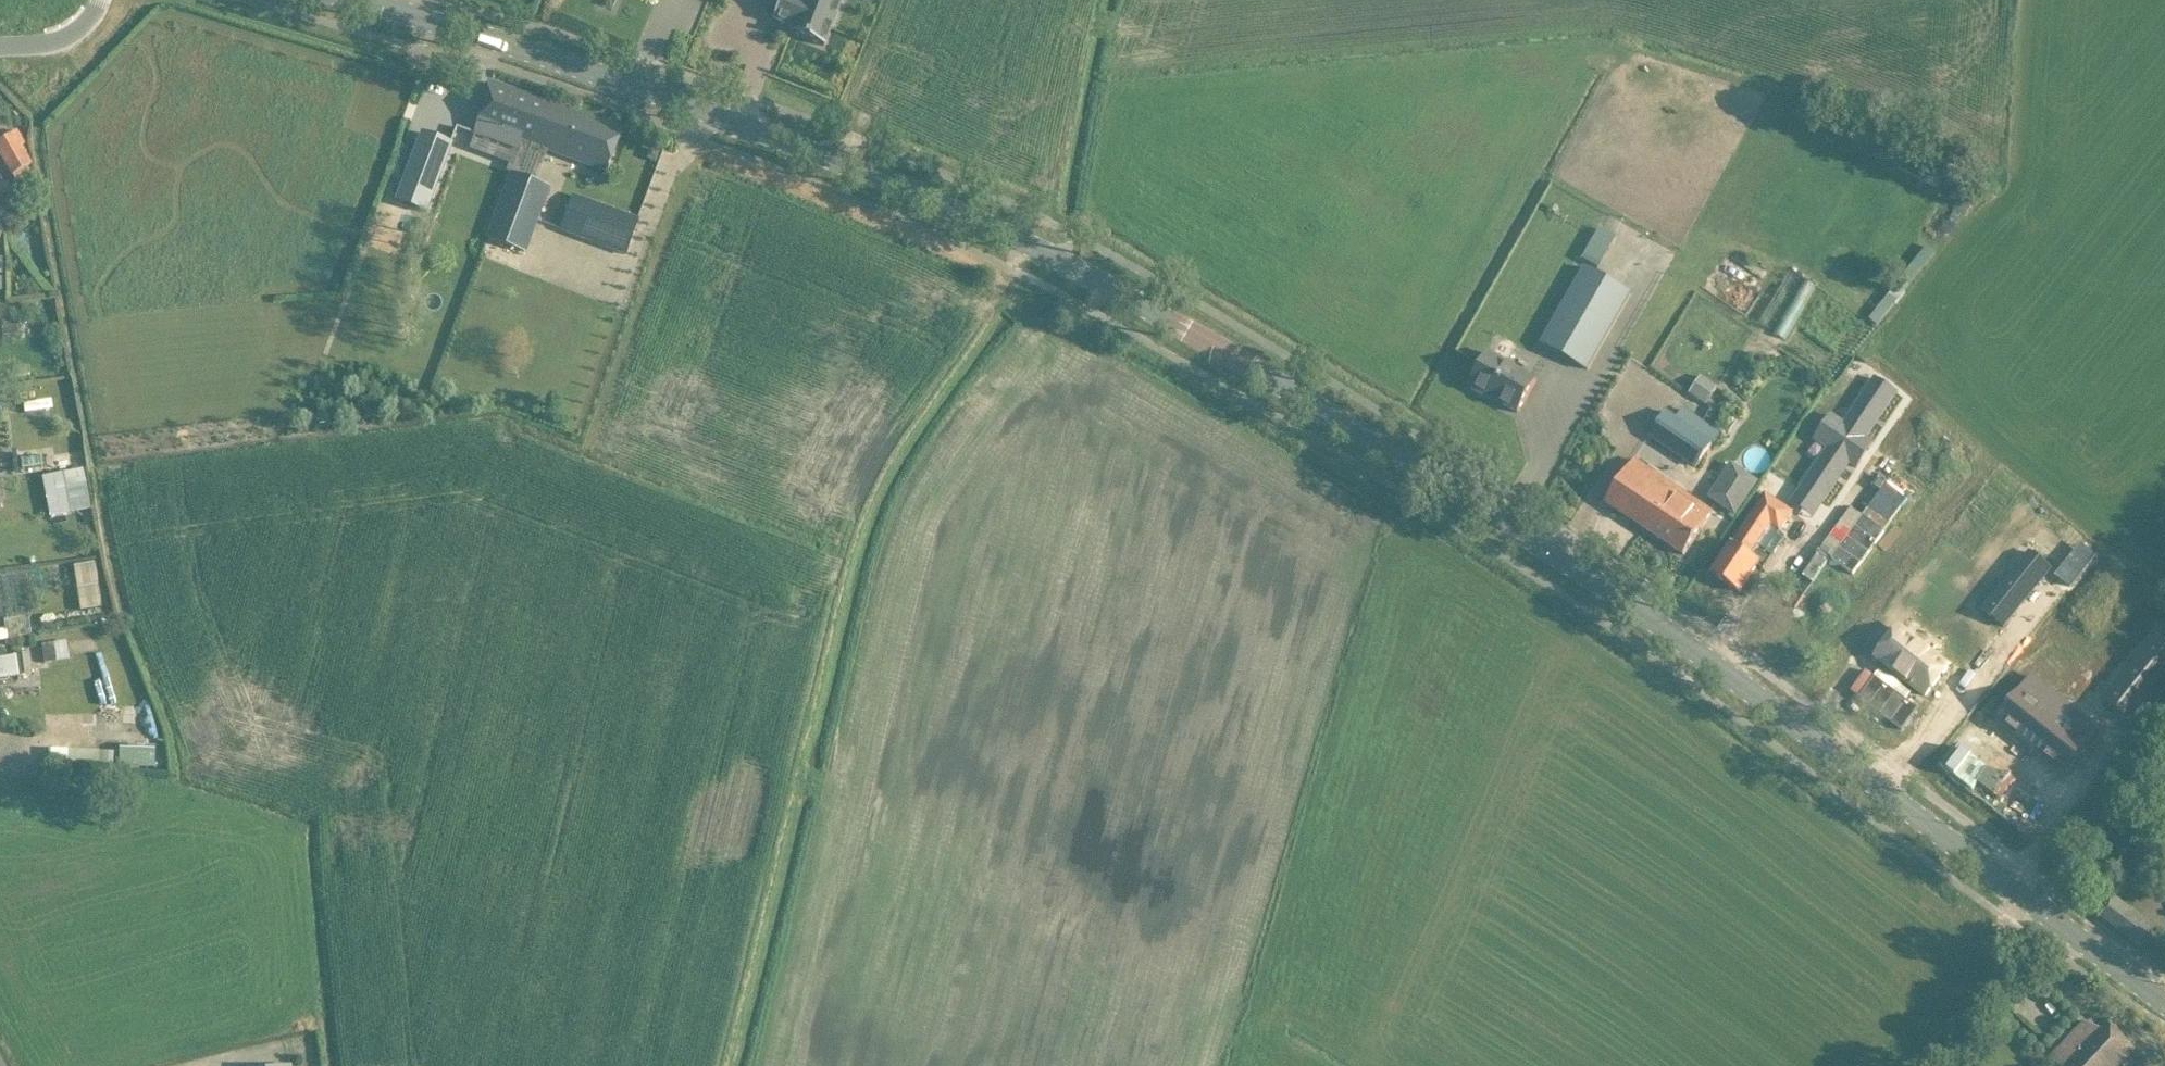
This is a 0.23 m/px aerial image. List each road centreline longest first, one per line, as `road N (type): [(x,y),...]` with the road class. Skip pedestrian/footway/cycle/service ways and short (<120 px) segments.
road 1 (tertiary): [(2164,998),(1856,770),(1144,305),(839,155),(358,0)]

